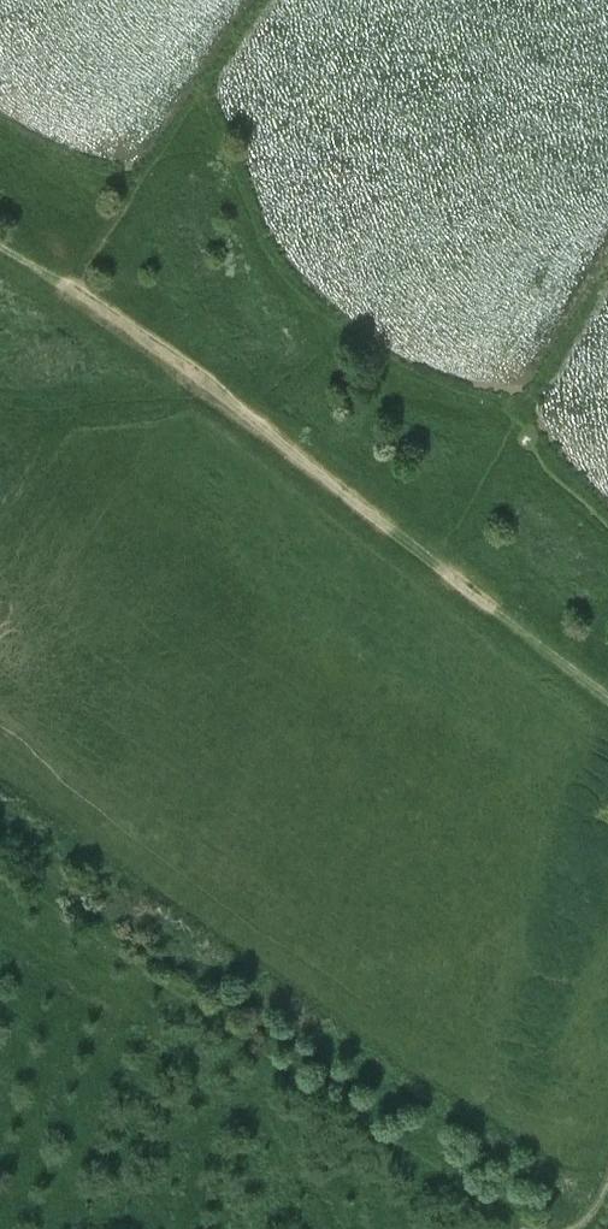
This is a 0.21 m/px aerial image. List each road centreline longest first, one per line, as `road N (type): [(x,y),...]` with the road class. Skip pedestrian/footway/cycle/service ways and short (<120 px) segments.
road 1 (track): [(0,248),(76,294),(607,706)]

